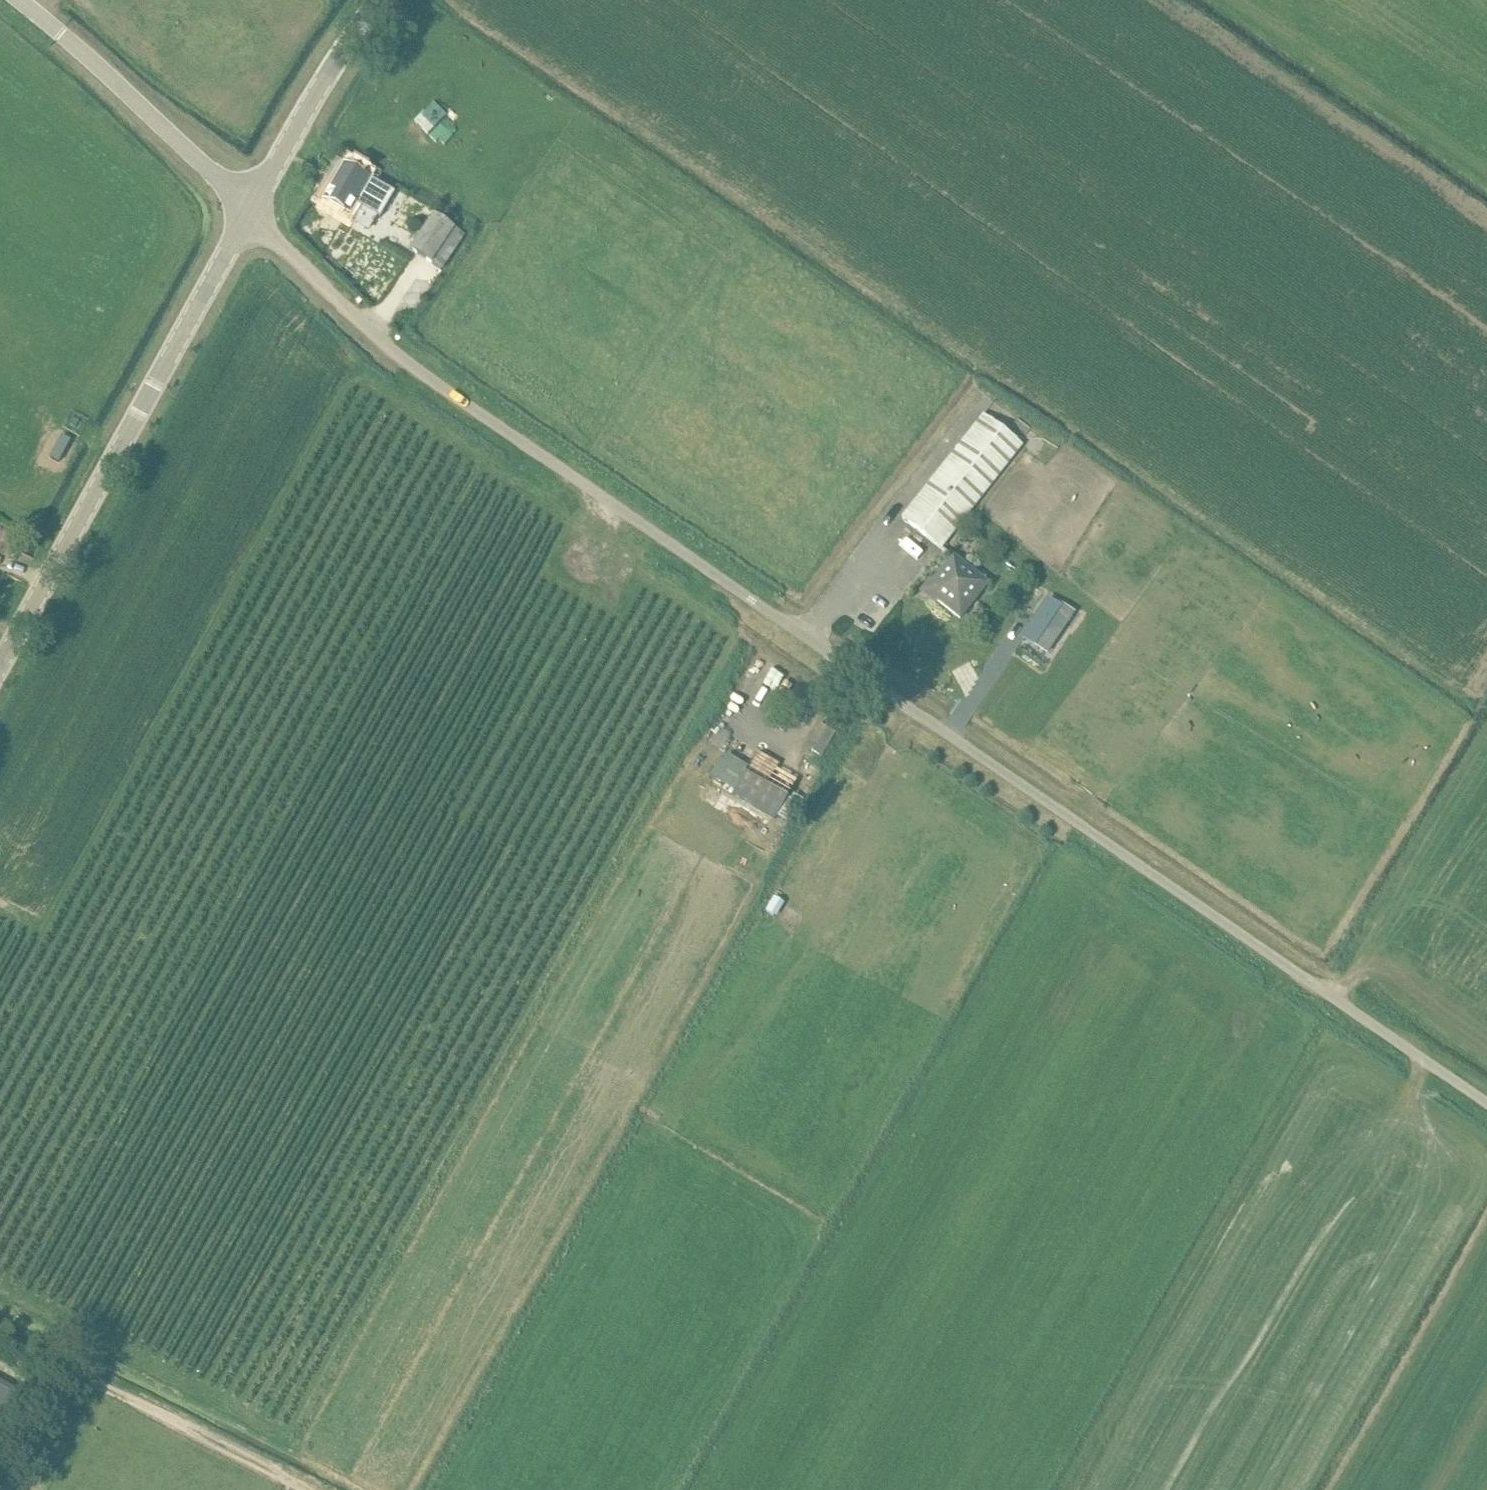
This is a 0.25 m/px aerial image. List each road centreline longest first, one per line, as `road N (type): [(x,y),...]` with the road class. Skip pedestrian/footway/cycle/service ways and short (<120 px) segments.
road 1 (unclassified): [(1486,1099),(412,363),(247,210)]
road 2 (unclassified): [(0,667),(247,210)]
road 3 (unclassified): [(247,210),(19,0)]
road 4 (unclassified): [(247,210),(379,0)]

